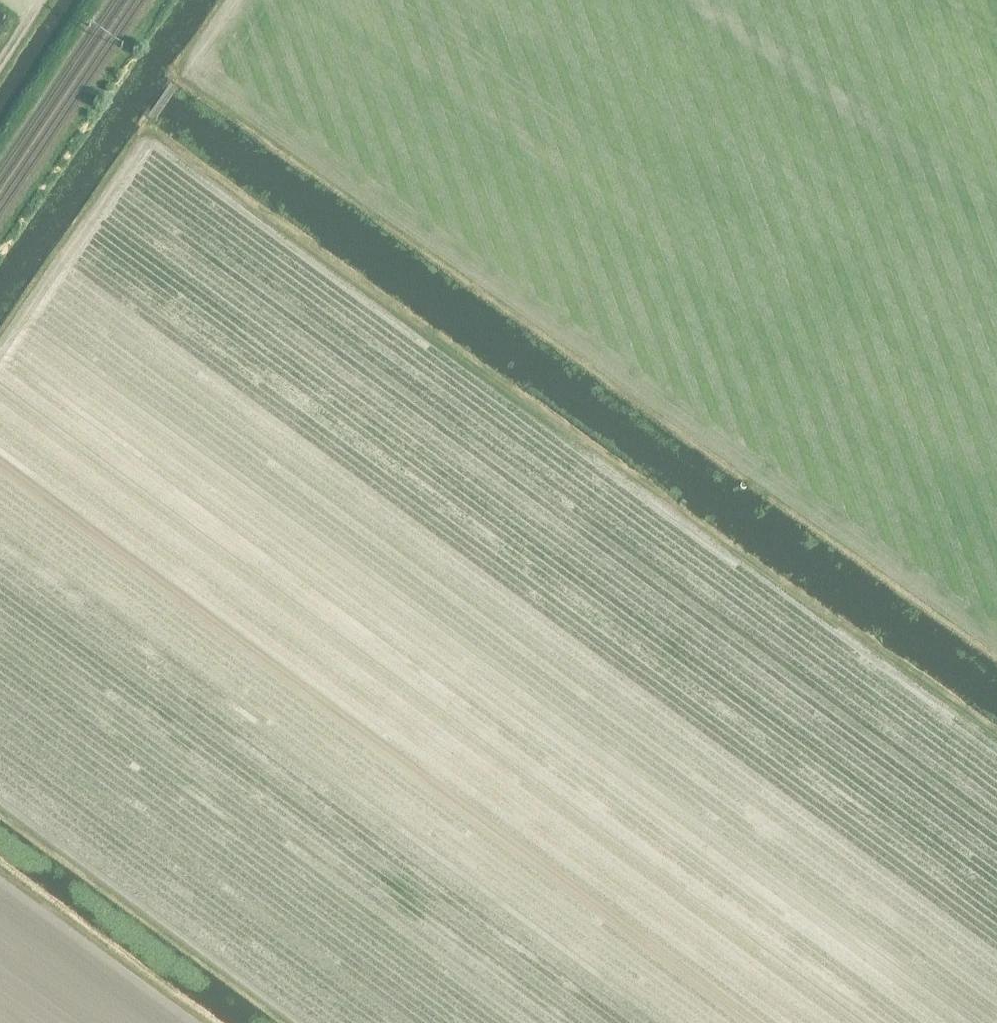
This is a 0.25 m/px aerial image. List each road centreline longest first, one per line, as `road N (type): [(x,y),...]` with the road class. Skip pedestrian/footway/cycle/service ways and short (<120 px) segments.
road 1 (track): [(0,479),(756,1022)]
road 2 (track): [(0,344),(230,0)]

